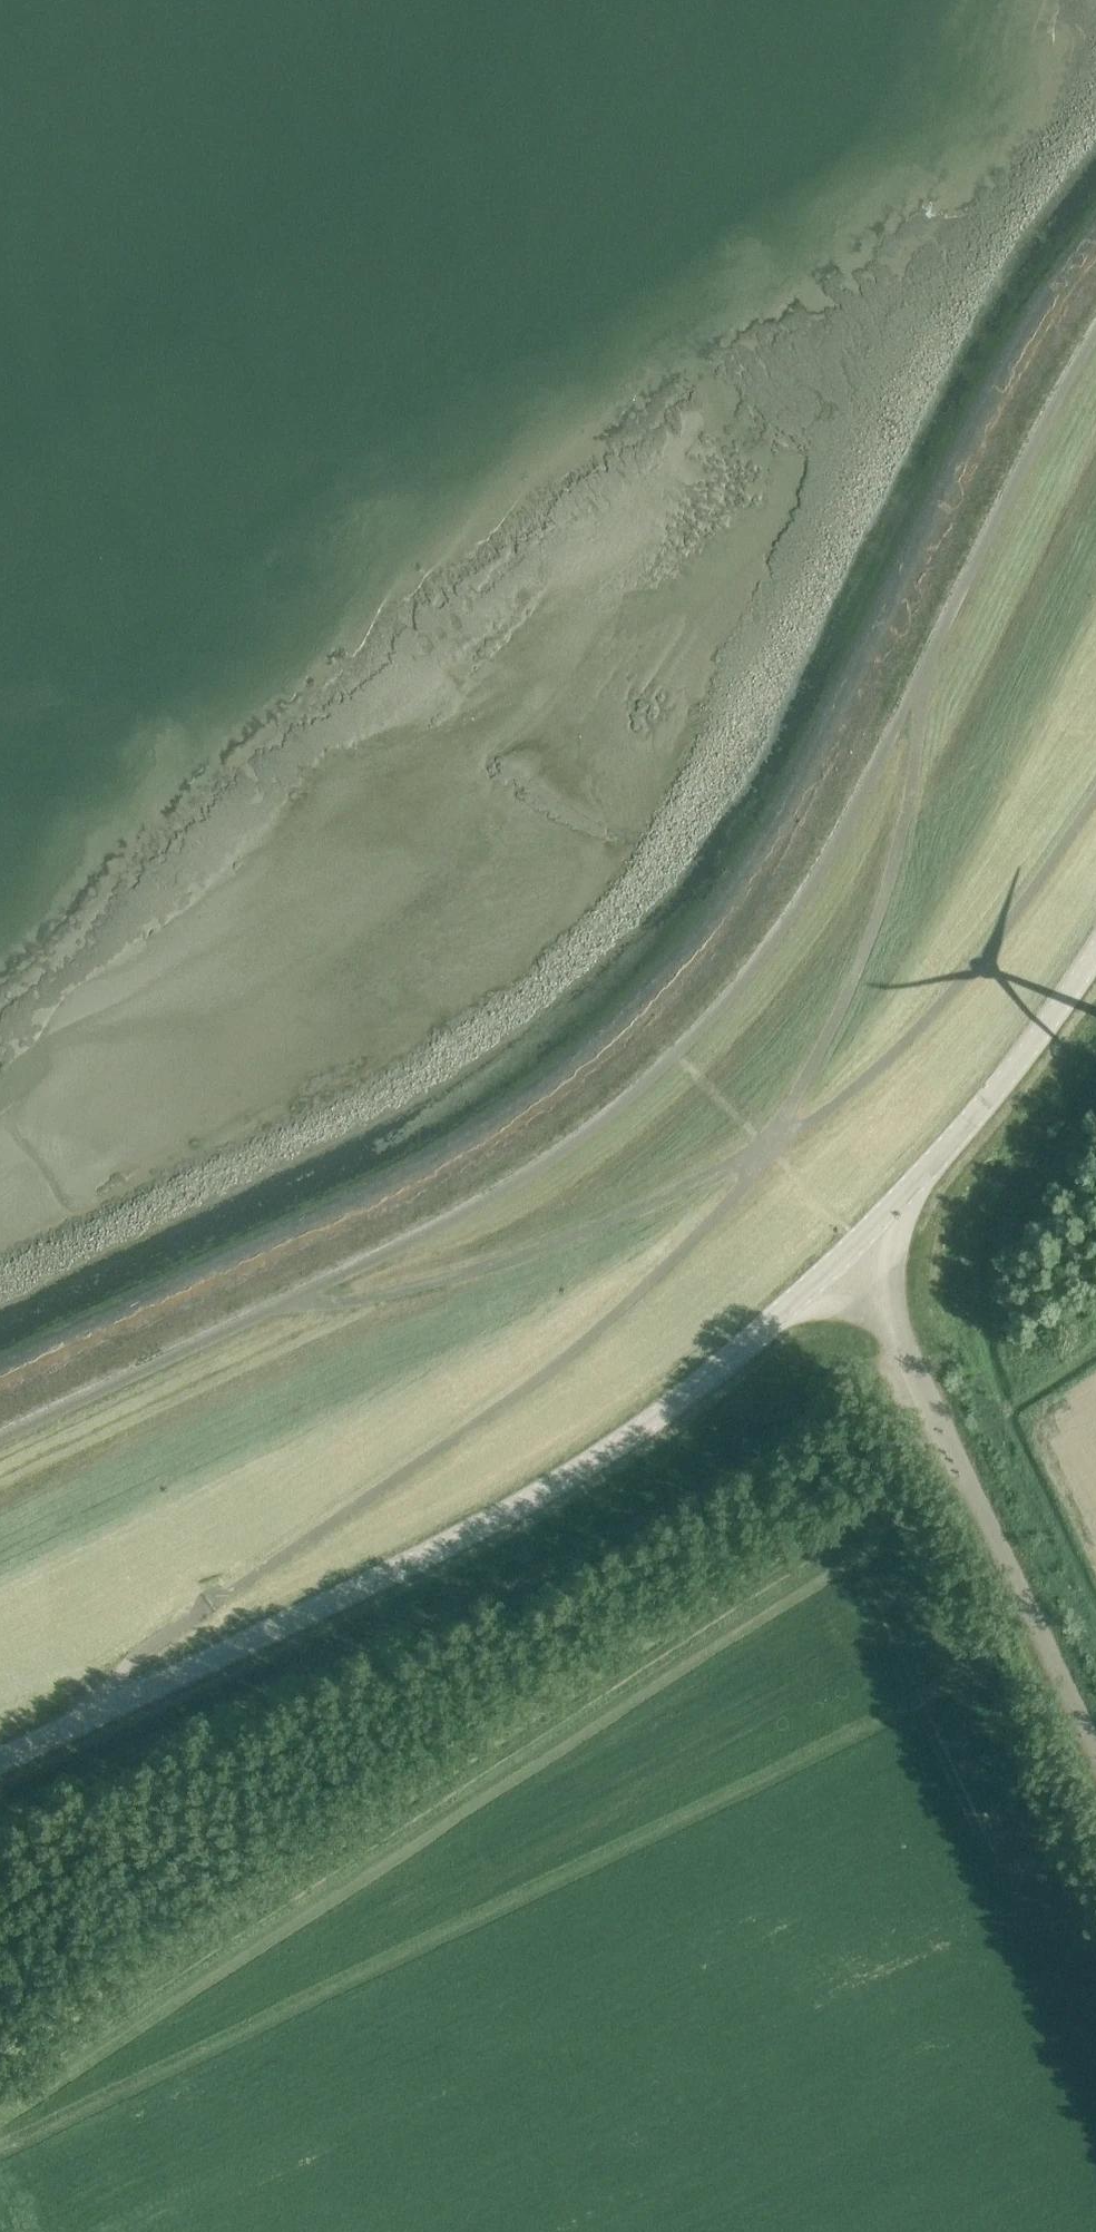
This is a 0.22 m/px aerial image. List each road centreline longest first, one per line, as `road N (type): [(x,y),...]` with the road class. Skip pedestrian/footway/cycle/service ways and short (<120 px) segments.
road 1 (tertiary): [(0,1764),(472,1536),(570,1479),(844,1253)]
road 2 (unclassified): [(1095,1750),(883,1302),(844,1253)]
road 3 (tertiary): [(844,1253),(994,1092),(1095,951)]

